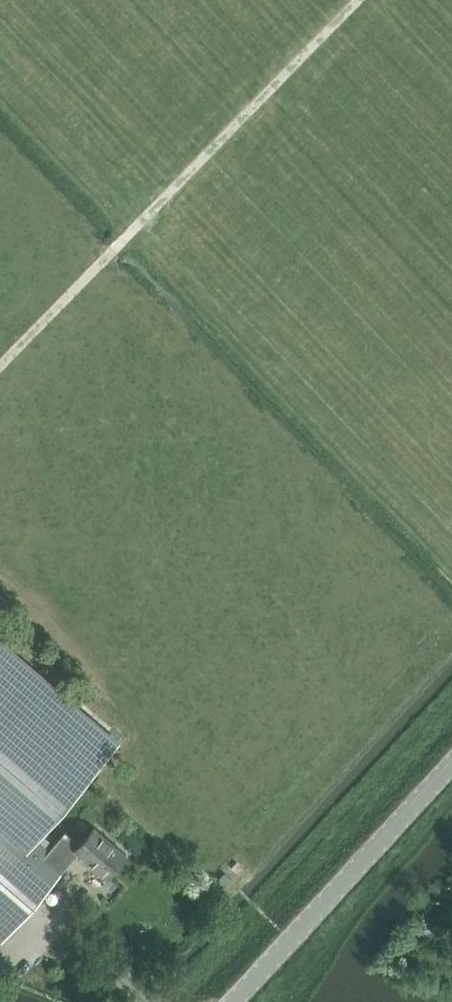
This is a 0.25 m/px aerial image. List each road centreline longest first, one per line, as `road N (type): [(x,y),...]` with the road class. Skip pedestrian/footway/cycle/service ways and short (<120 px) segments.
road 1 (track): [(0,364),(361,0)]
road 2 (tertiary): [(230,1001),(451,765)]

